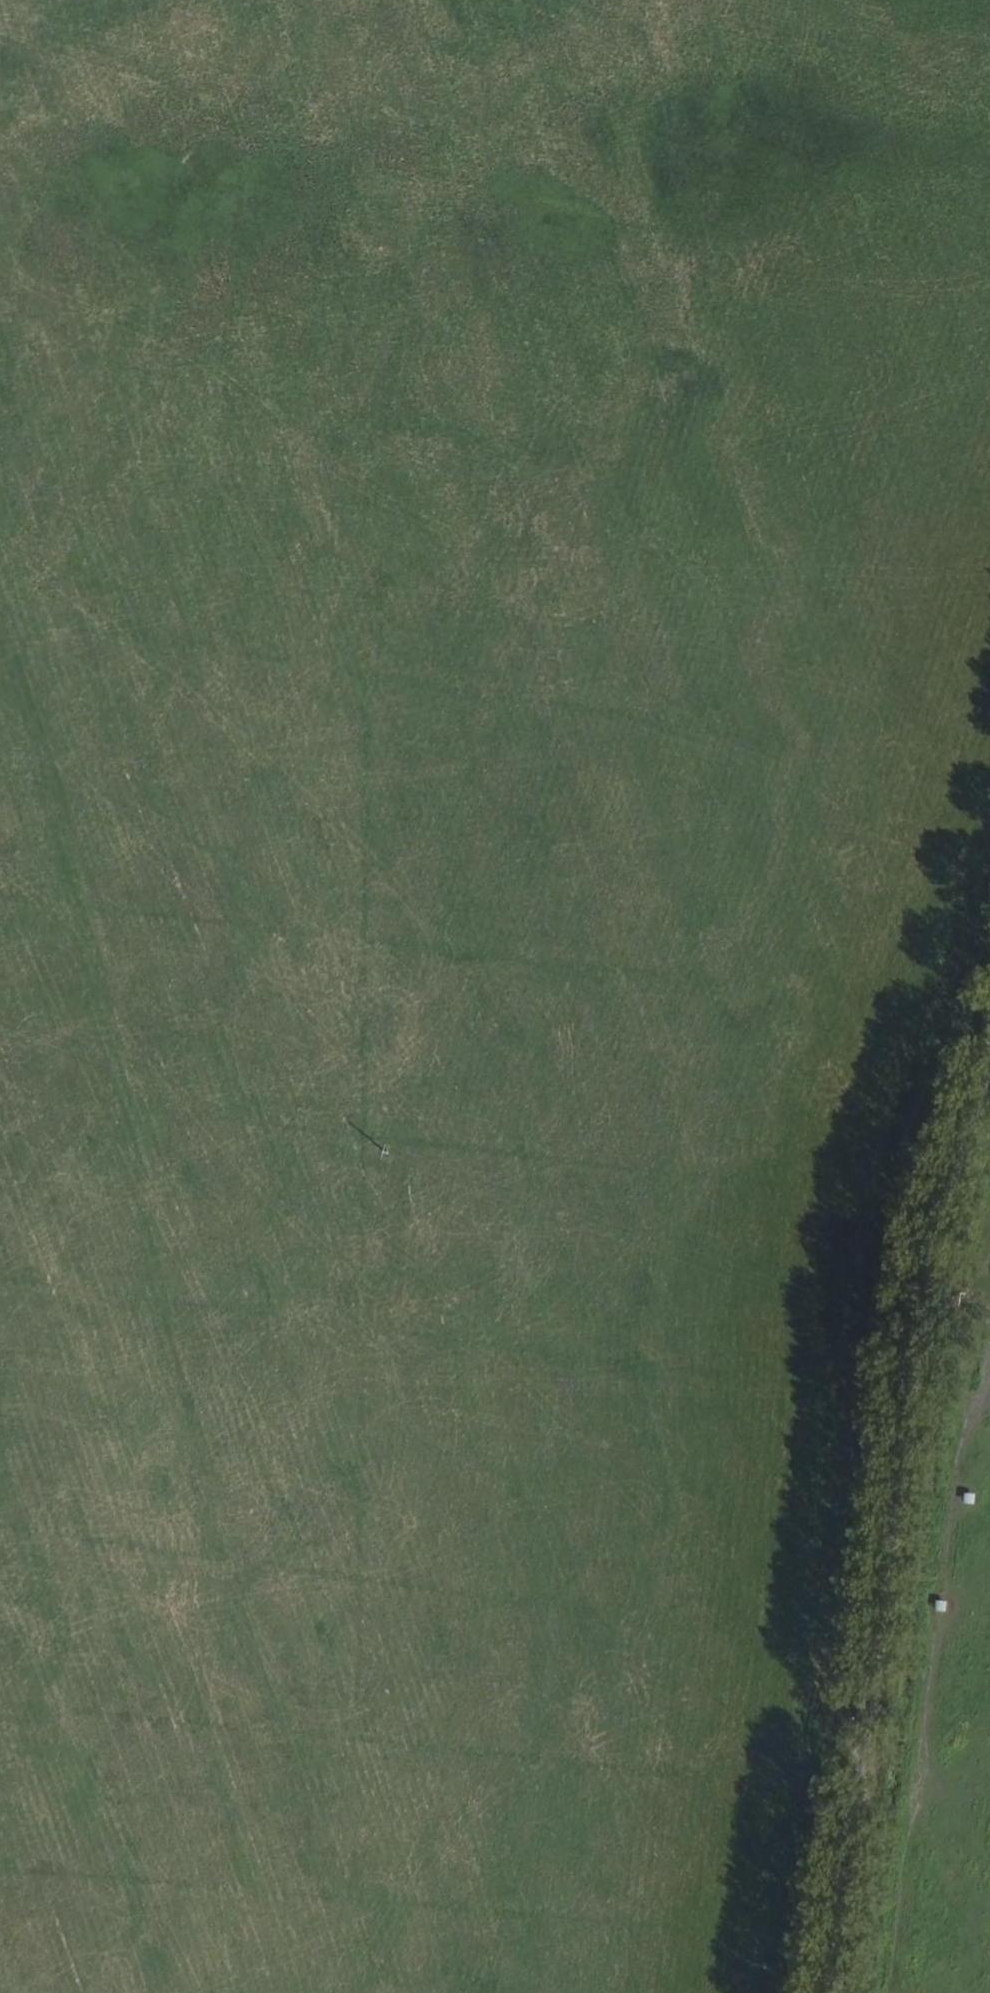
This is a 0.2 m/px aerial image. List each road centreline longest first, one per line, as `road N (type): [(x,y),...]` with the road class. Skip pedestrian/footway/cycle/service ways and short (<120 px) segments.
road 1 (unclassified): [(837,1992),(936,1211),(989,1051)]

